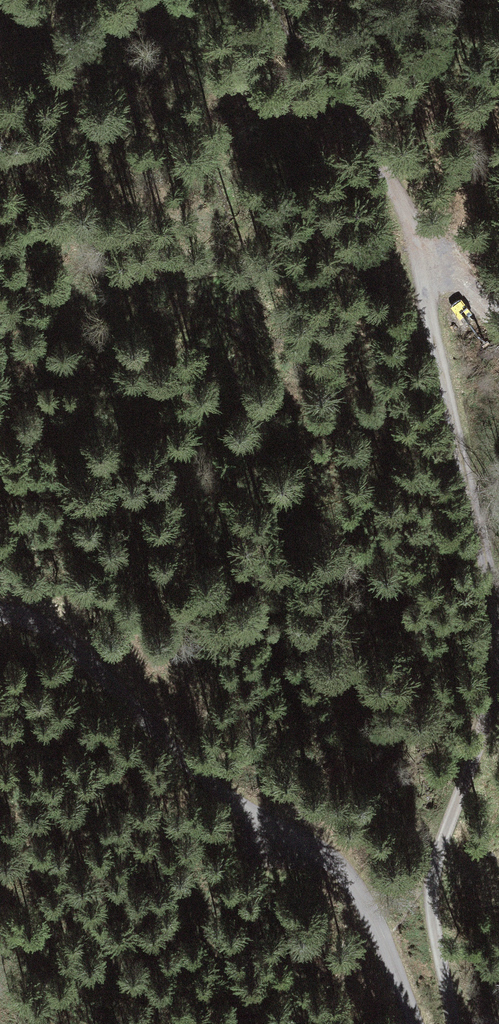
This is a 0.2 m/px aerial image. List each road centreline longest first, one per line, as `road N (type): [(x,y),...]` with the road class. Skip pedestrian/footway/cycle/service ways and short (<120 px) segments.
road 1 (track): [(0,610),(30,614),(215,783),(335,867),(387,946),(417,1023)]
road 2 (track): [(451,1023),(436,862),(485,734),(497,620)]
road 3 (track): [(497,620),(417,247)]
road 4 (track): [(417,247),(381,164),(275,0)]

